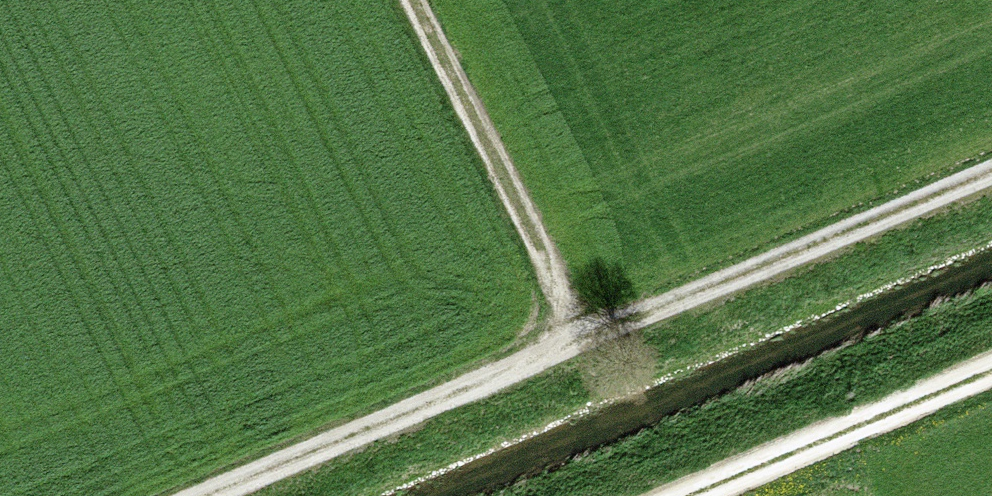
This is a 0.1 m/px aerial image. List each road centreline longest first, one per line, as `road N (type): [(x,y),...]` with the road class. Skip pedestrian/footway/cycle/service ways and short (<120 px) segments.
road 1 (track): [(187,495),(991,162)]
road 2 (track): [(405,0),(573,334)]
road 3 (track): [(991,375),(698,495)]

